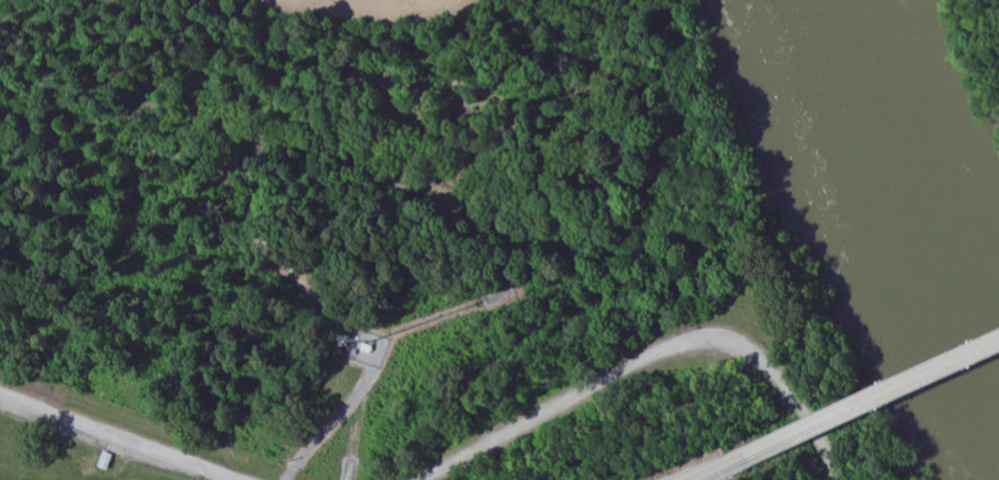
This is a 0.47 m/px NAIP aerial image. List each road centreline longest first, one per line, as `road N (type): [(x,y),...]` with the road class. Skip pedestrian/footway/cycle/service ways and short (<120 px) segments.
road 1 (primary): [(746,460),(998,346)]

